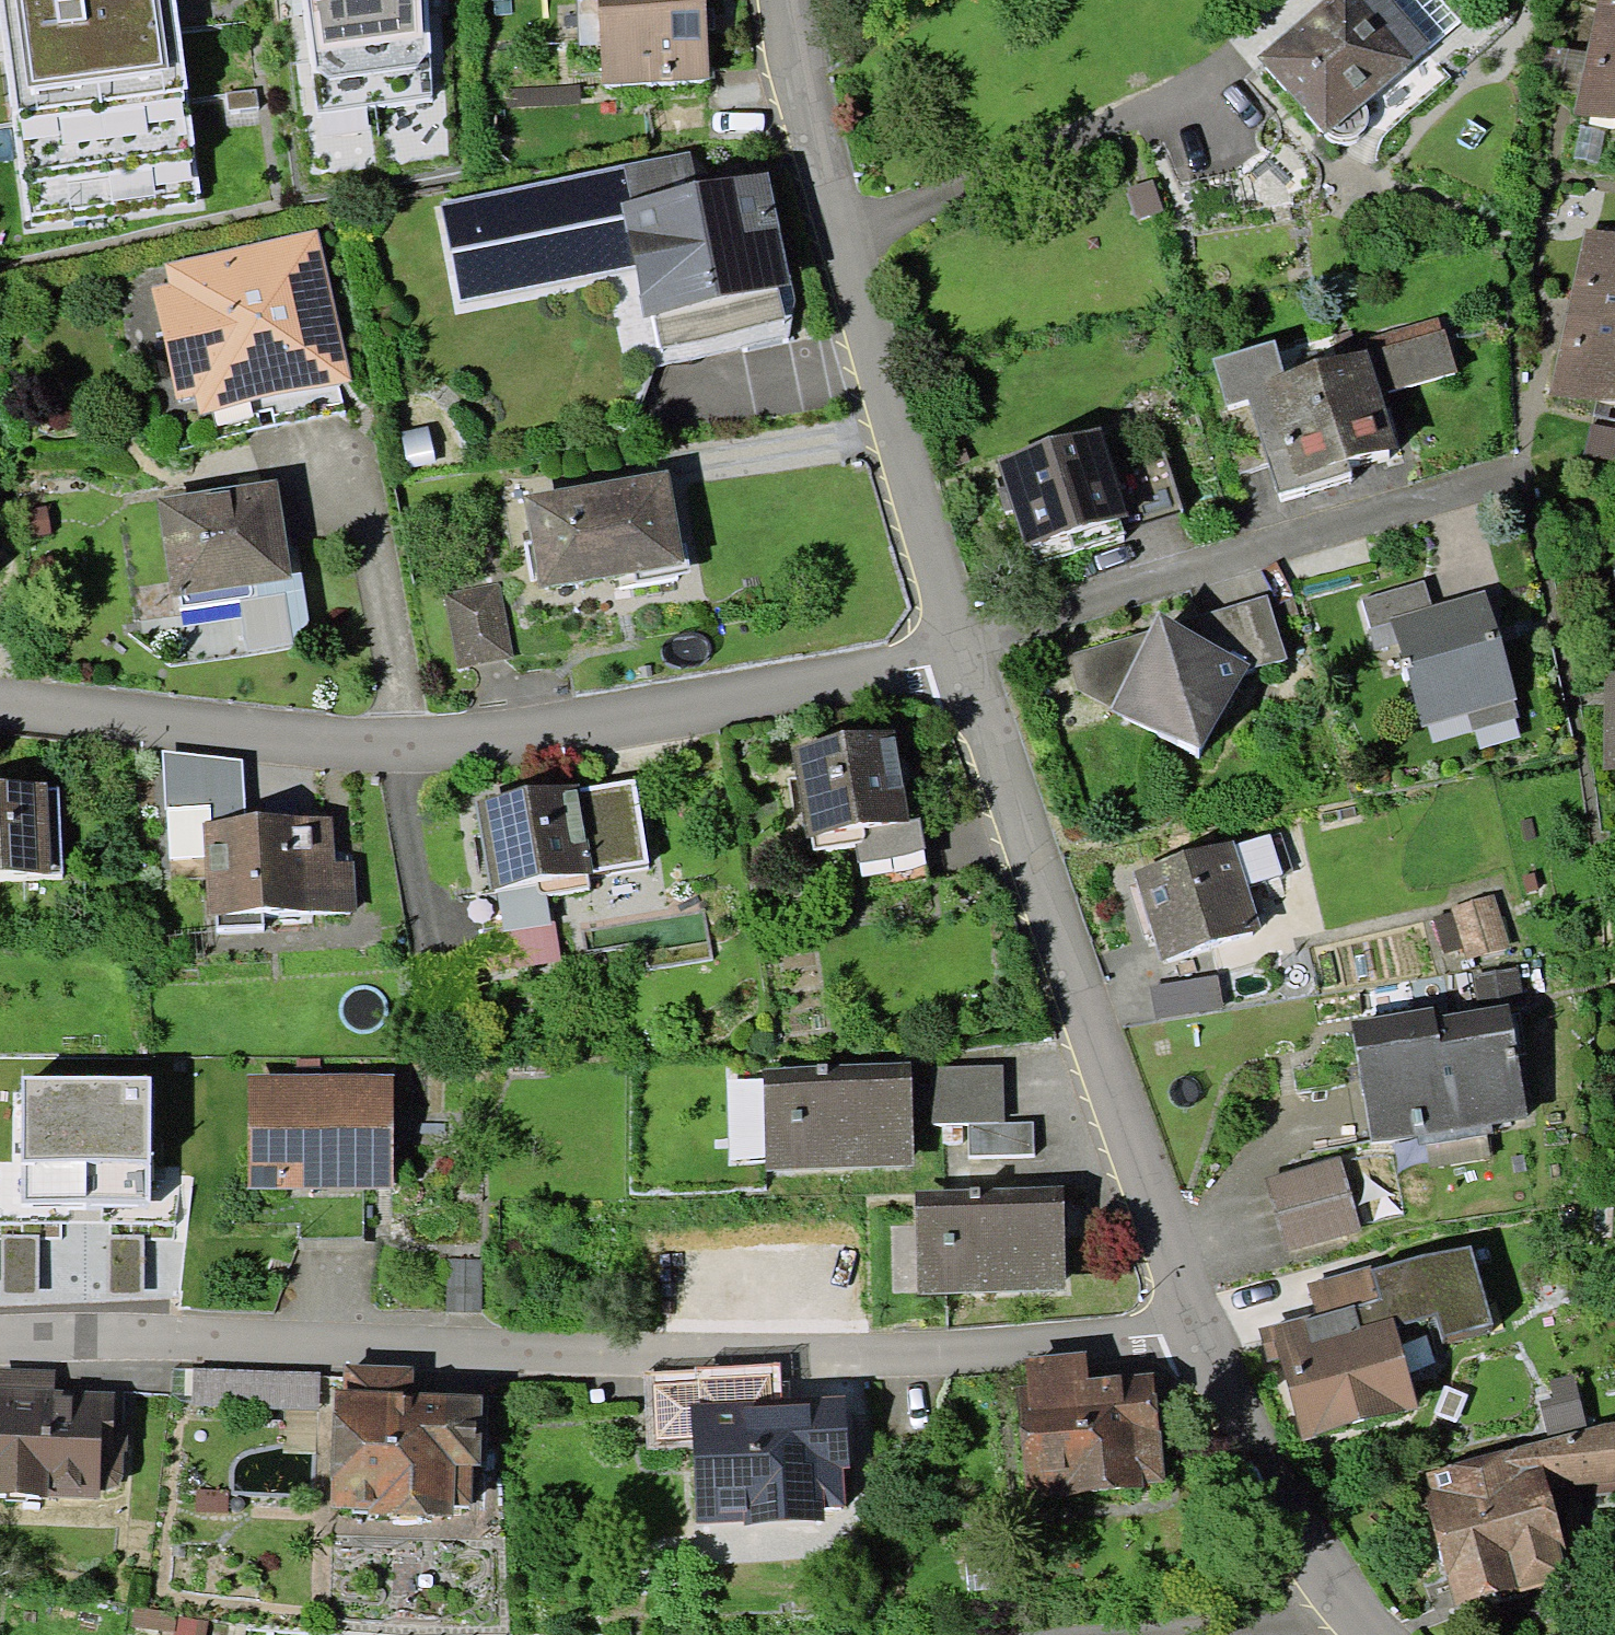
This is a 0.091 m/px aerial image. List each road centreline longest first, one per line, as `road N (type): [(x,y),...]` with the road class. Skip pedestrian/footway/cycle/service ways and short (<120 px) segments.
road 1 (residential): [(1194,1328),(827,1352),(0,1347)]
road 2 (residential): [(952,660),(614,739),(253,729),(0,705)]
road 3 (residential): [(1194,1328),(1105,1102),(952,660)]
road 4 (residential): [(952,660),(896,418),(838,237),(793,0)]
road 5 (residential): [(1374,1634),(1324,1585),(1194,1328)]

